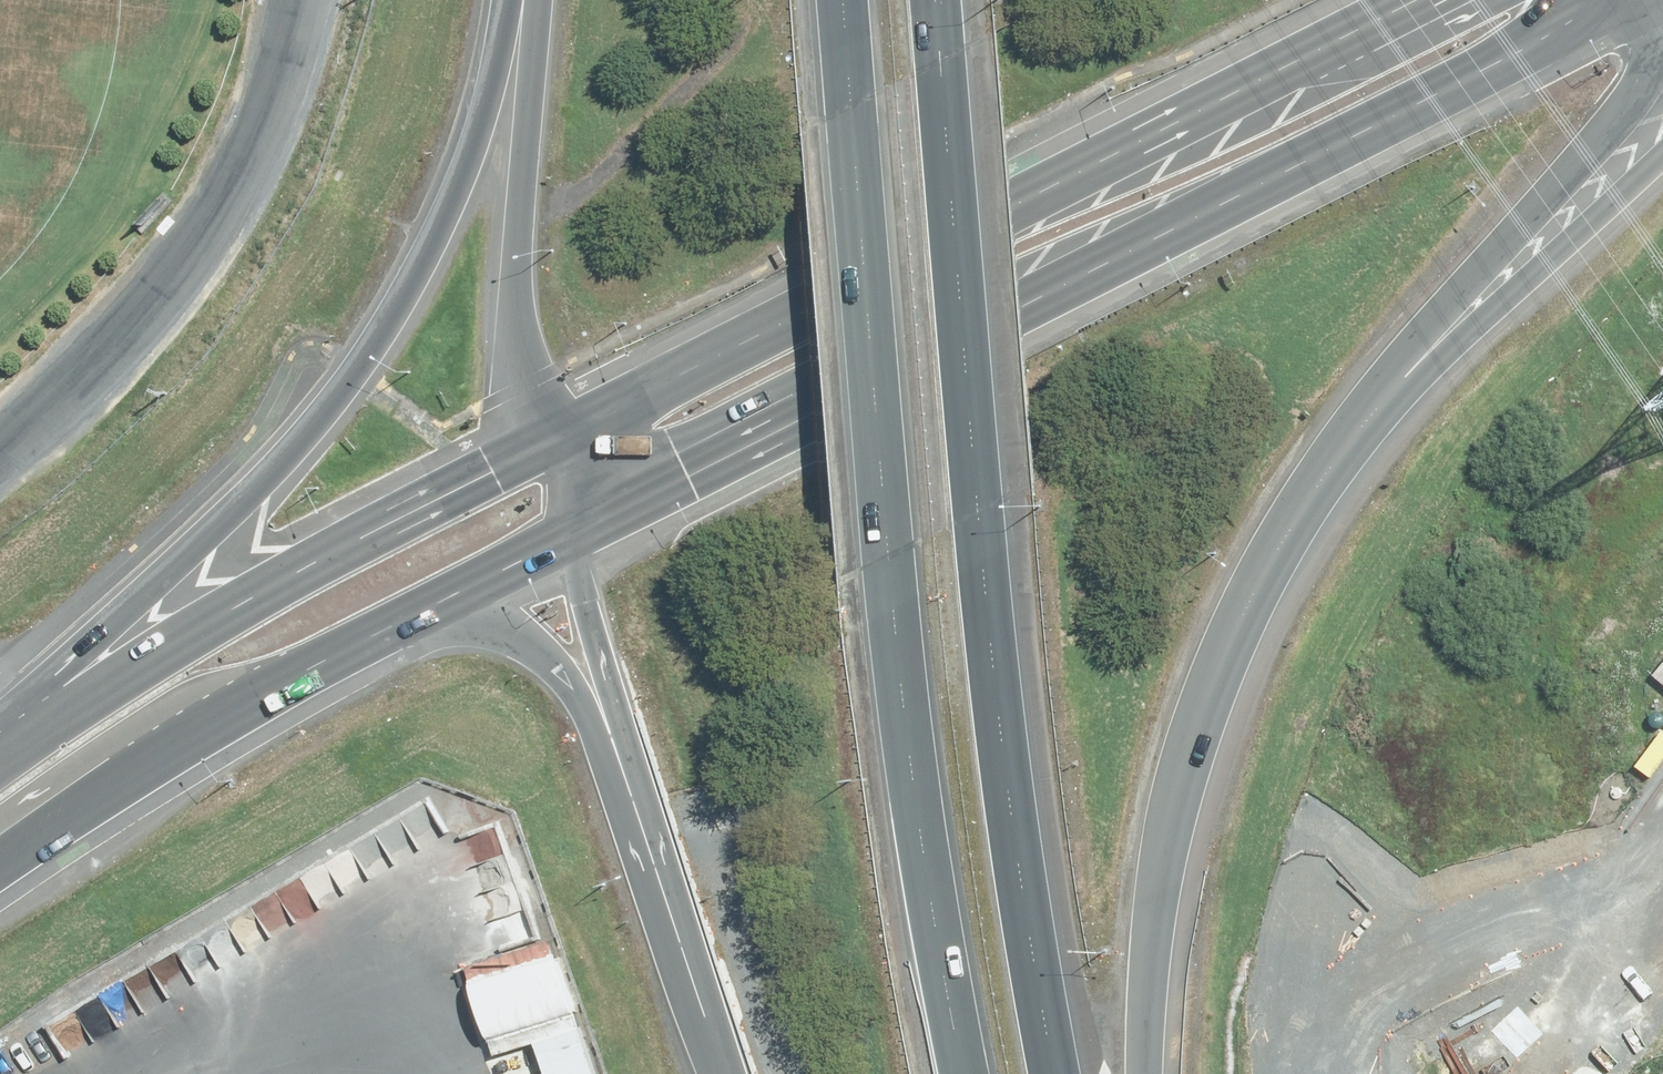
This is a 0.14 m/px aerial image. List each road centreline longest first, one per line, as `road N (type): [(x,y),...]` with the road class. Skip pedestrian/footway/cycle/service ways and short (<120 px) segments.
road 1 (motorway): [(1267,1073),(1099,0)]
road 2 (motorway): [(1228,0),(1372,912),(1391,1073)]
road 3 (motorway): [(966,1073),(921,837),(842,0)]
road 4 (motorway): [(938,0),(1008,818),(1054,1073)]
road 5 (trunk): [(1627,0),(718,457)]
road 6 (motorway): [(1649,80),(1575,296),(1530,473),(1518,868),(1532,1073)]
road 7 (trunk): [(550,444),(1008,202),(1423,0)]
road 8 (motorway): [(0,726),(198,547),(347,389),(424,262),(460,184),(520,0)]
road 9 (motorway): [(1374,410),(1273,555),(1196,732),(1171,808),(1157,888),(1147,1073)]
road 10 (trunk): [(0,758),(367,536),(550,444)]
road 11 (motorway): [(819,1029),(718,457)]
road 12 (tertiary): [(0,451),(133,328),(187,267),(242,178),(303,0)]
road 13 (trunk): [(412,613),(170,746),(0,858)]
road 14 (motorway): [(819,1029),(720,818),(593,622)]
road 15 (motorway): [(550,444),(530,387),(517,286),(531,0)]
road 16 (motorway): [(1649,80),(1374,410)]
road 17 (motorway): [(1662,153),(1374,410)]
road 18 (motorway): [(727,1073),(611,739)]
road 19 (motorway): [(611,739),(530,631),(486,614),(412,613)]
road 20 (trunk): [(577,526),(412,613)]
road 21 (trunk): [(718,457),(577,526)]

